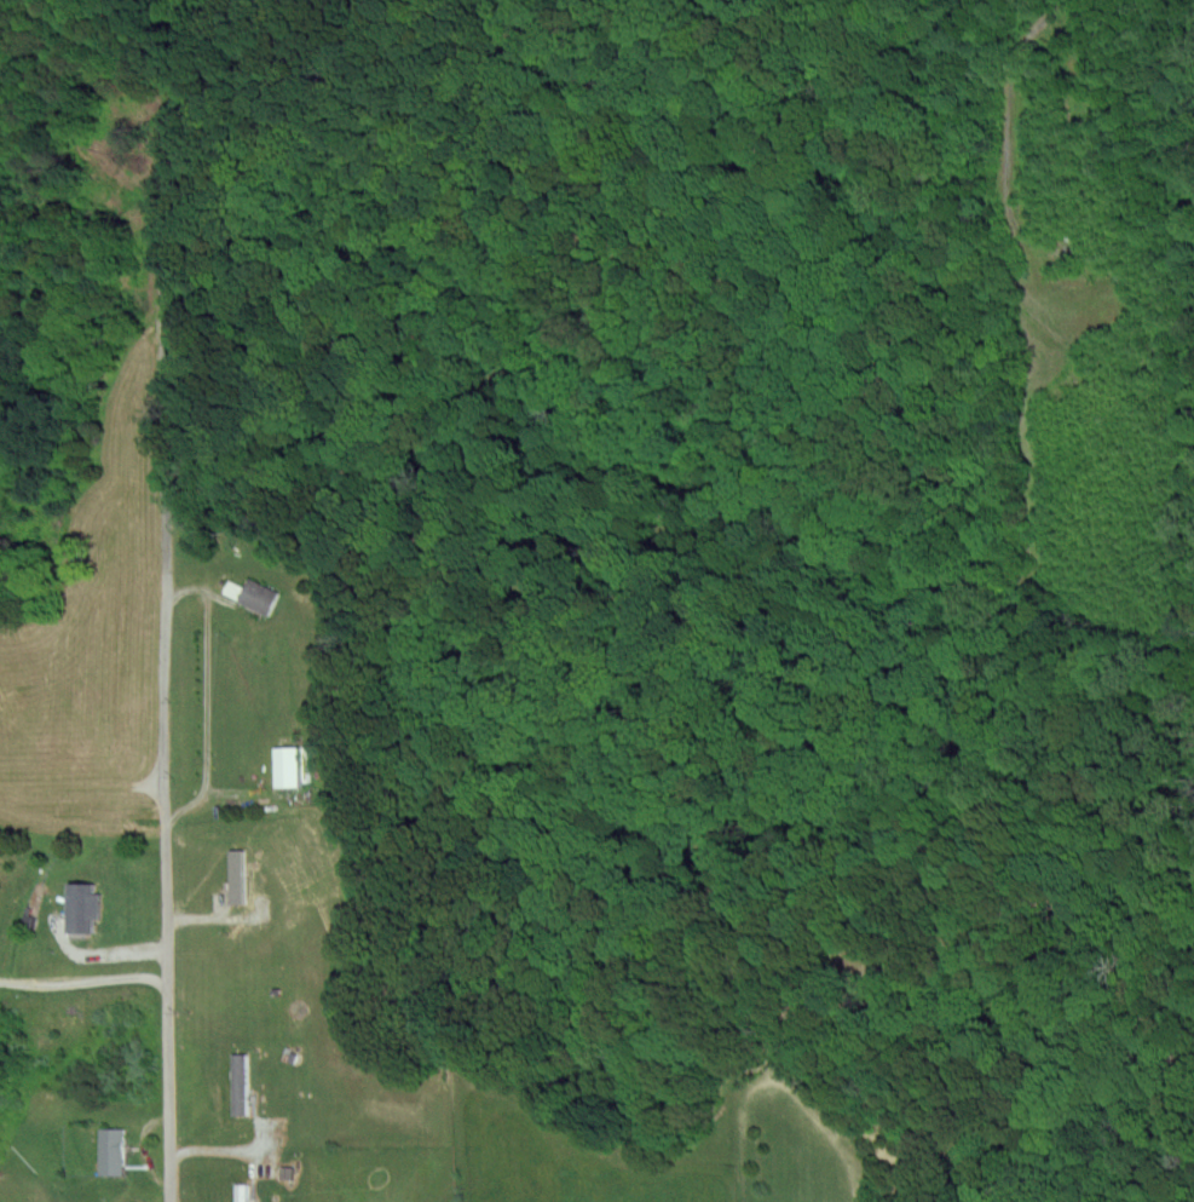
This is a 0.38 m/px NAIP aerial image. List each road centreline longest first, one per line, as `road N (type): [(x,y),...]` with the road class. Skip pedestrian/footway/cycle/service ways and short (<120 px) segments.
road 1 (residential): [(174,82),(165,747),(177,1201)]

